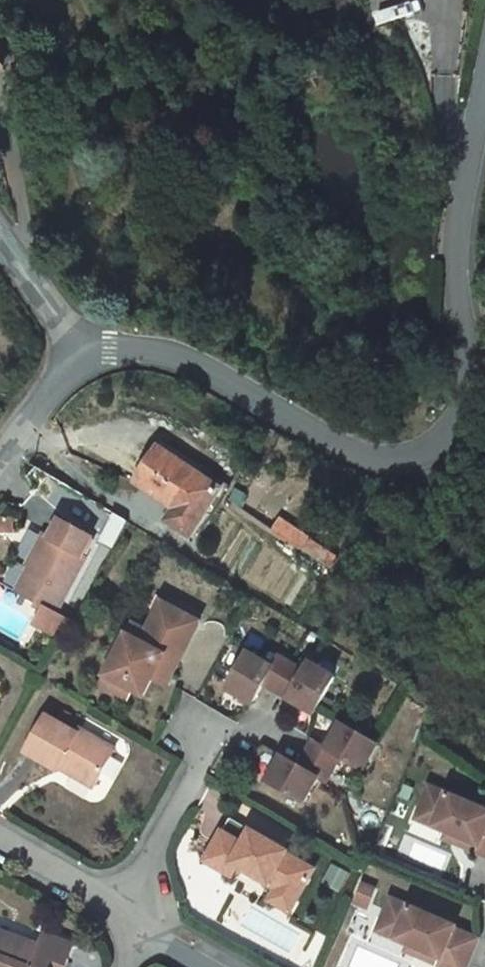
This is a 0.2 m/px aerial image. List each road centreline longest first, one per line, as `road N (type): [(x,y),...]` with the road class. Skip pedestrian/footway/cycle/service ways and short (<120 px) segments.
road 1 (residential): [(83,356),(112,349),(172,356),(359,456),(399,460),(440,440),(460,410),(468,370),(460,199),(484,79)]
road 2 (residential): [(207,743),(123,915)]
road 3 (residential): [(83,356),(0,237)]
road 4 (residential): [(123,915),(0,839)]
road 5 (residential): [(0,456),(83,356)]

